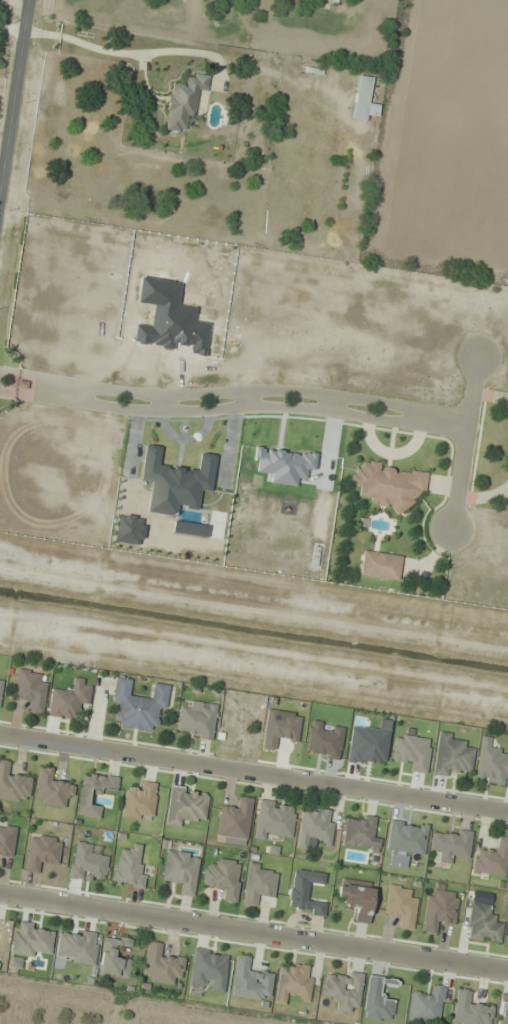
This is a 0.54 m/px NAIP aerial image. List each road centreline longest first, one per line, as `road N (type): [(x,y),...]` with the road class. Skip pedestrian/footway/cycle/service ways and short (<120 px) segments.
road 1 (residential): [(0,892),(507,970)]
road 2 (residential): [(507,808),(0,732)]
road 3 (residential): [(471,417),(318,395),(120,393),(0,375)]
road 4 (residential): [(0,394),(122,411),(313,409),(467,435)]
road 5 (tertiary): [(31,0),(0,205)]
road 6 (residential): [(452,529),(481,354)]

